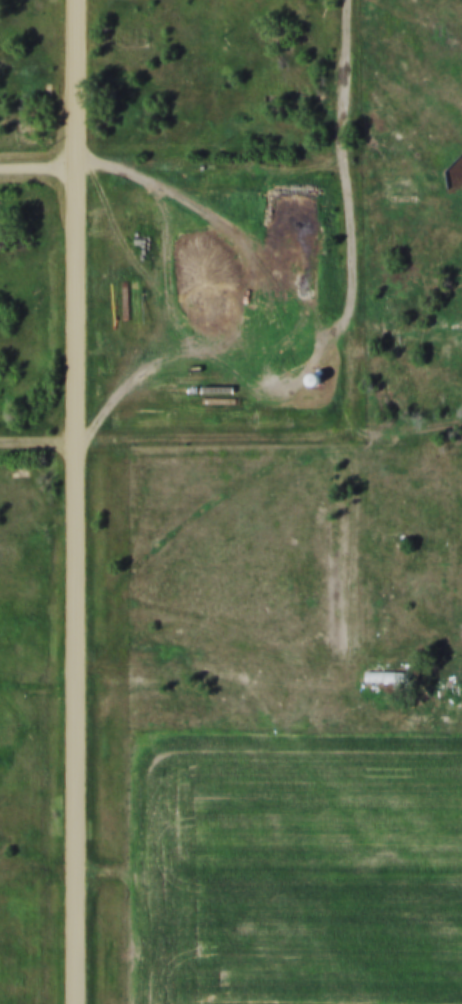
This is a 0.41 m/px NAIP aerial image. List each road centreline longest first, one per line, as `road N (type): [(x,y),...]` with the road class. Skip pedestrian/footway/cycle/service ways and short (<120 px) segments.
road 1 (track): [(85,658),(348,689),(358,475),(350,0)]
road 2 (tertiary): [(84,1003),(84,436)]
road 3 (tertiary): [(83,0),(84,436)]
road 4 (track): [(358,428),(84,436)]
road 5 (track): [(83,162),(354,157)]

